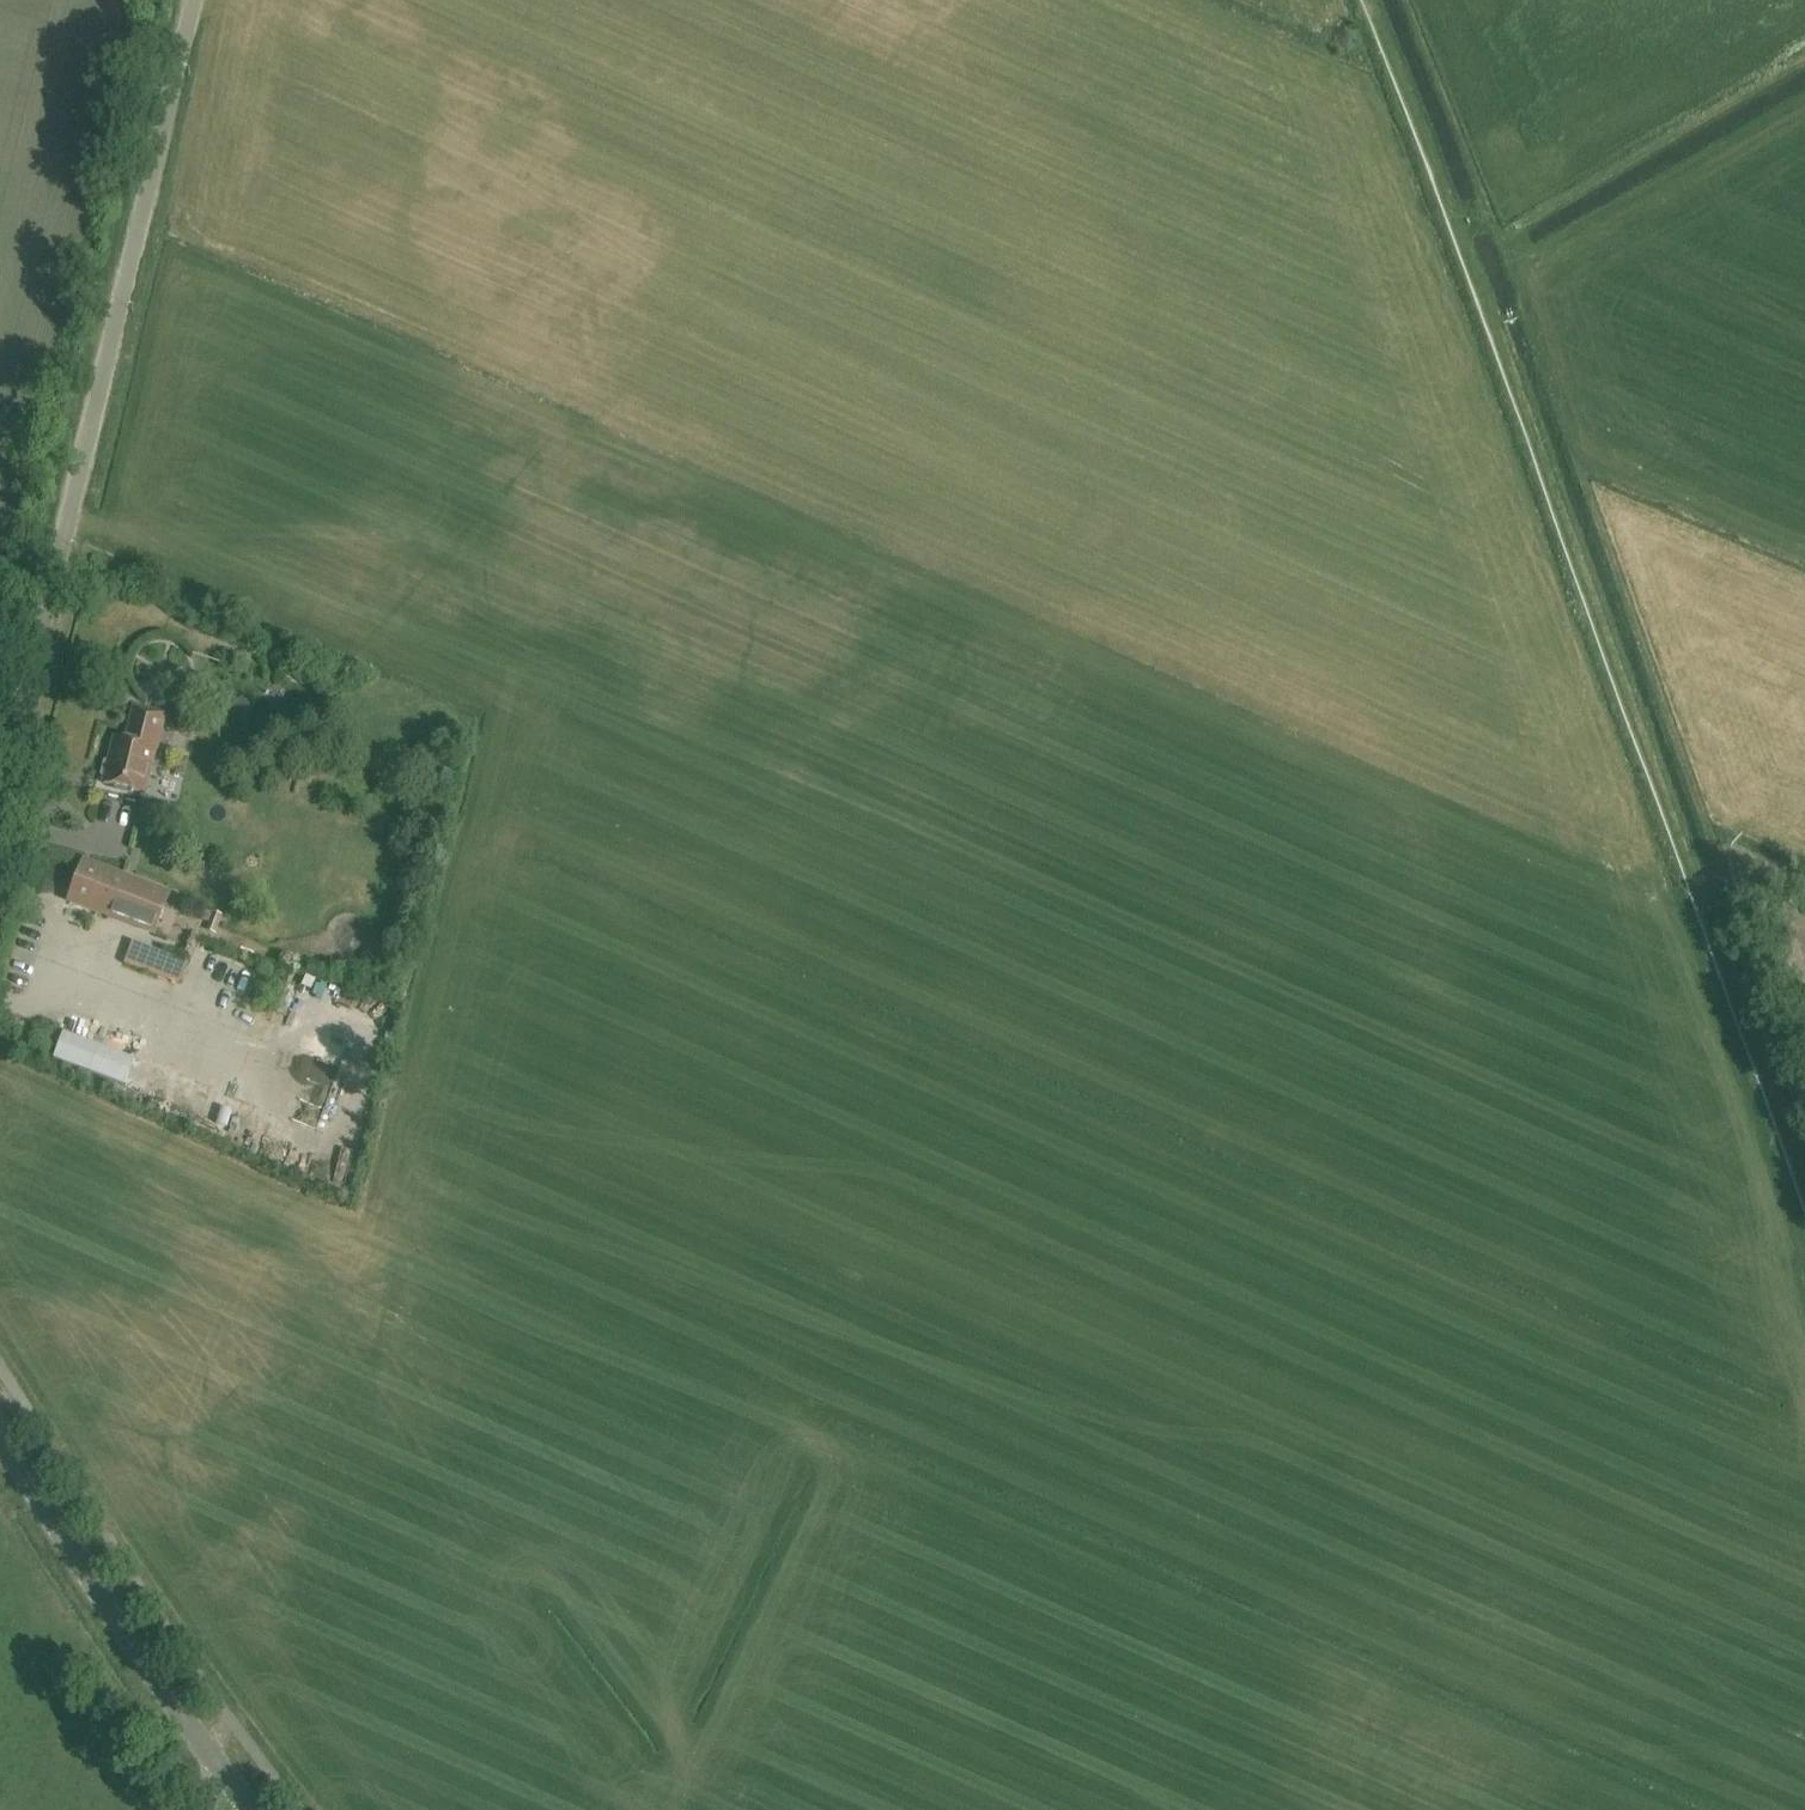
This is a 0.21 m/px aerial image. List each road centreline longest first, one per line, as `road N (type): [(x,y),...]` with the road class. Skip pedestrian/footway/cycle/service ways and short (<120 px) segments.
road 1 (unclassified): [(0,806),(192,0)]
road 2 (tertiary): [(251,1809),(165,1699),(0,1435)]

